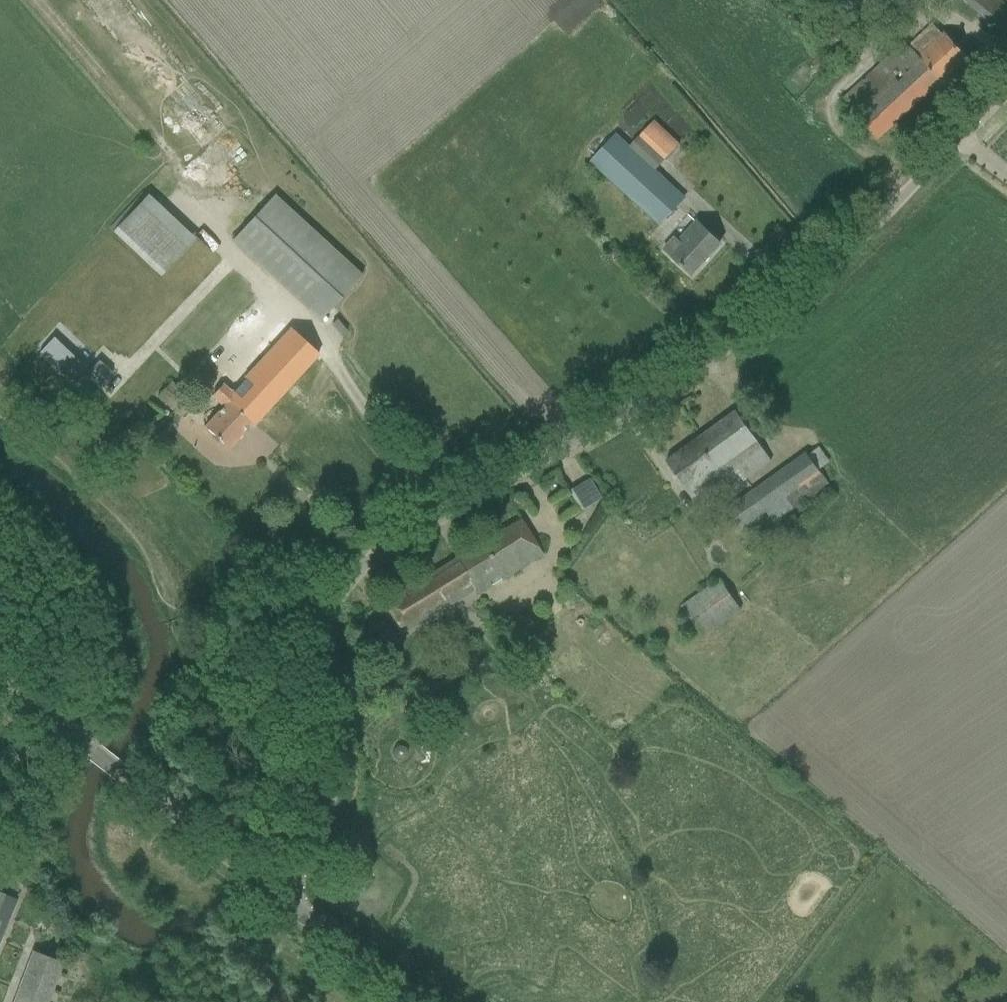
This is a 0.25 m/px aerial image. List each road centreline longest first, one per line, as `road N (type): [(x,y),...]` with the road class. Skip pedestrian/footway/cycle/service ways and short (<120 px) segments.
road 1 (unclassified): [(281,899),(334,819),(332,641),(340,587),(362,556),(404,525),(724,357),(855,255),(1006,104)]
road 2 (unclassified): [(281,899),(0,683)]
road 3 (unclassified): [(443,1001),(281,899)]

